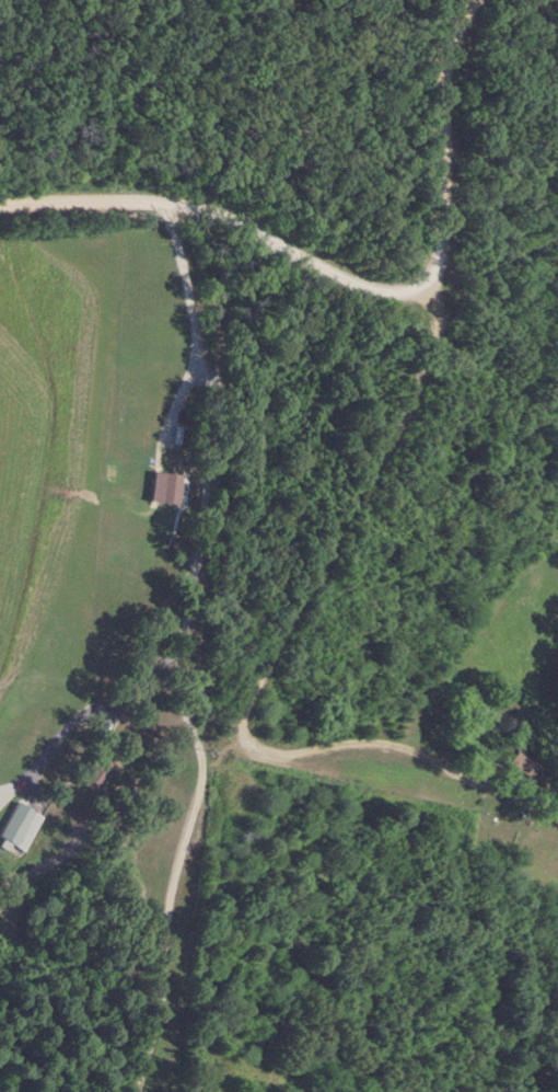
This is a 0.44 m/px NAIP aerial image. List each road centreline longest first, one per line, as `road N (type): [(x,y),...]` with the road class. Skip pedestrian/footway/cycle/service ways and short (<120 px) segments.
road 1 (residential): [(443,304),(442,343),(416,415),(247,708),(246,738),(279,756),(394,746),(557,819)]
road 2 (residential): [(164,188),(208,418),(186,644),(71,706),(24,783)]
road 3 (residential): [(0,201),(193,189),(222,198),(365,284),(443,304)]
road 4 (residential): [(186,644),(202,777),(166,903),(163,999),(141,1091)]
road 5 (residential): [(443,304),(444,88),(450,47),(476,0)]

